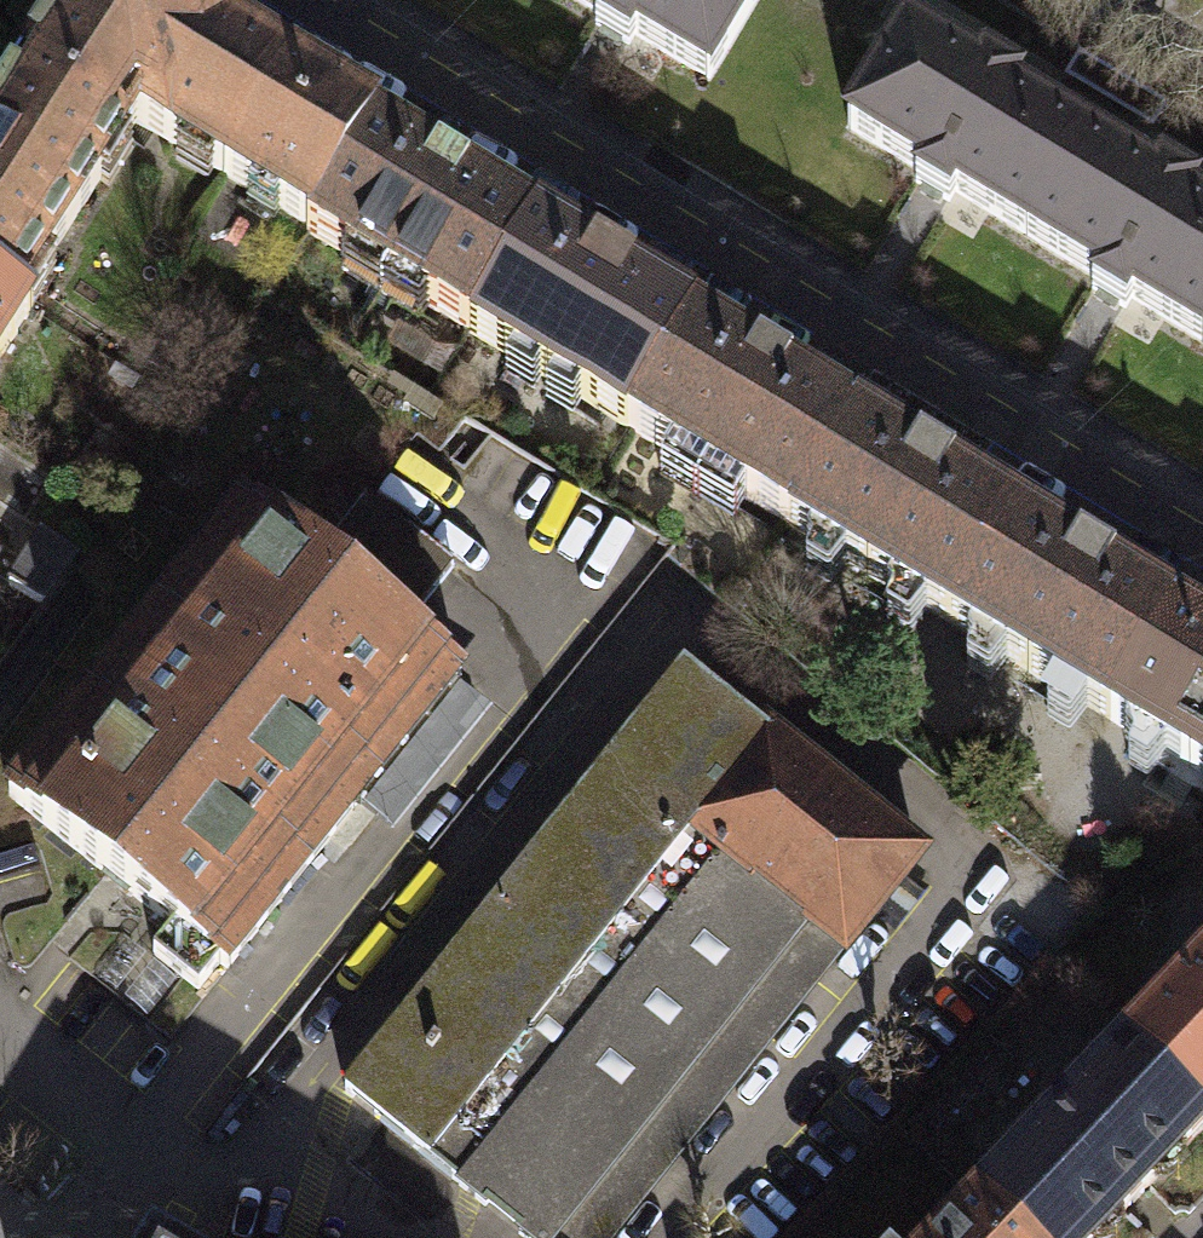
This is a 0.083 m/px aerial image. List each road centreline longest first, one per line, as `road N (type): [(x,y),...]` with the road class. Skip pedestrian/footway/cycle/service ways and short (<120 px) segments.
road 1 (residential): [(298,0),(1202,548)]

